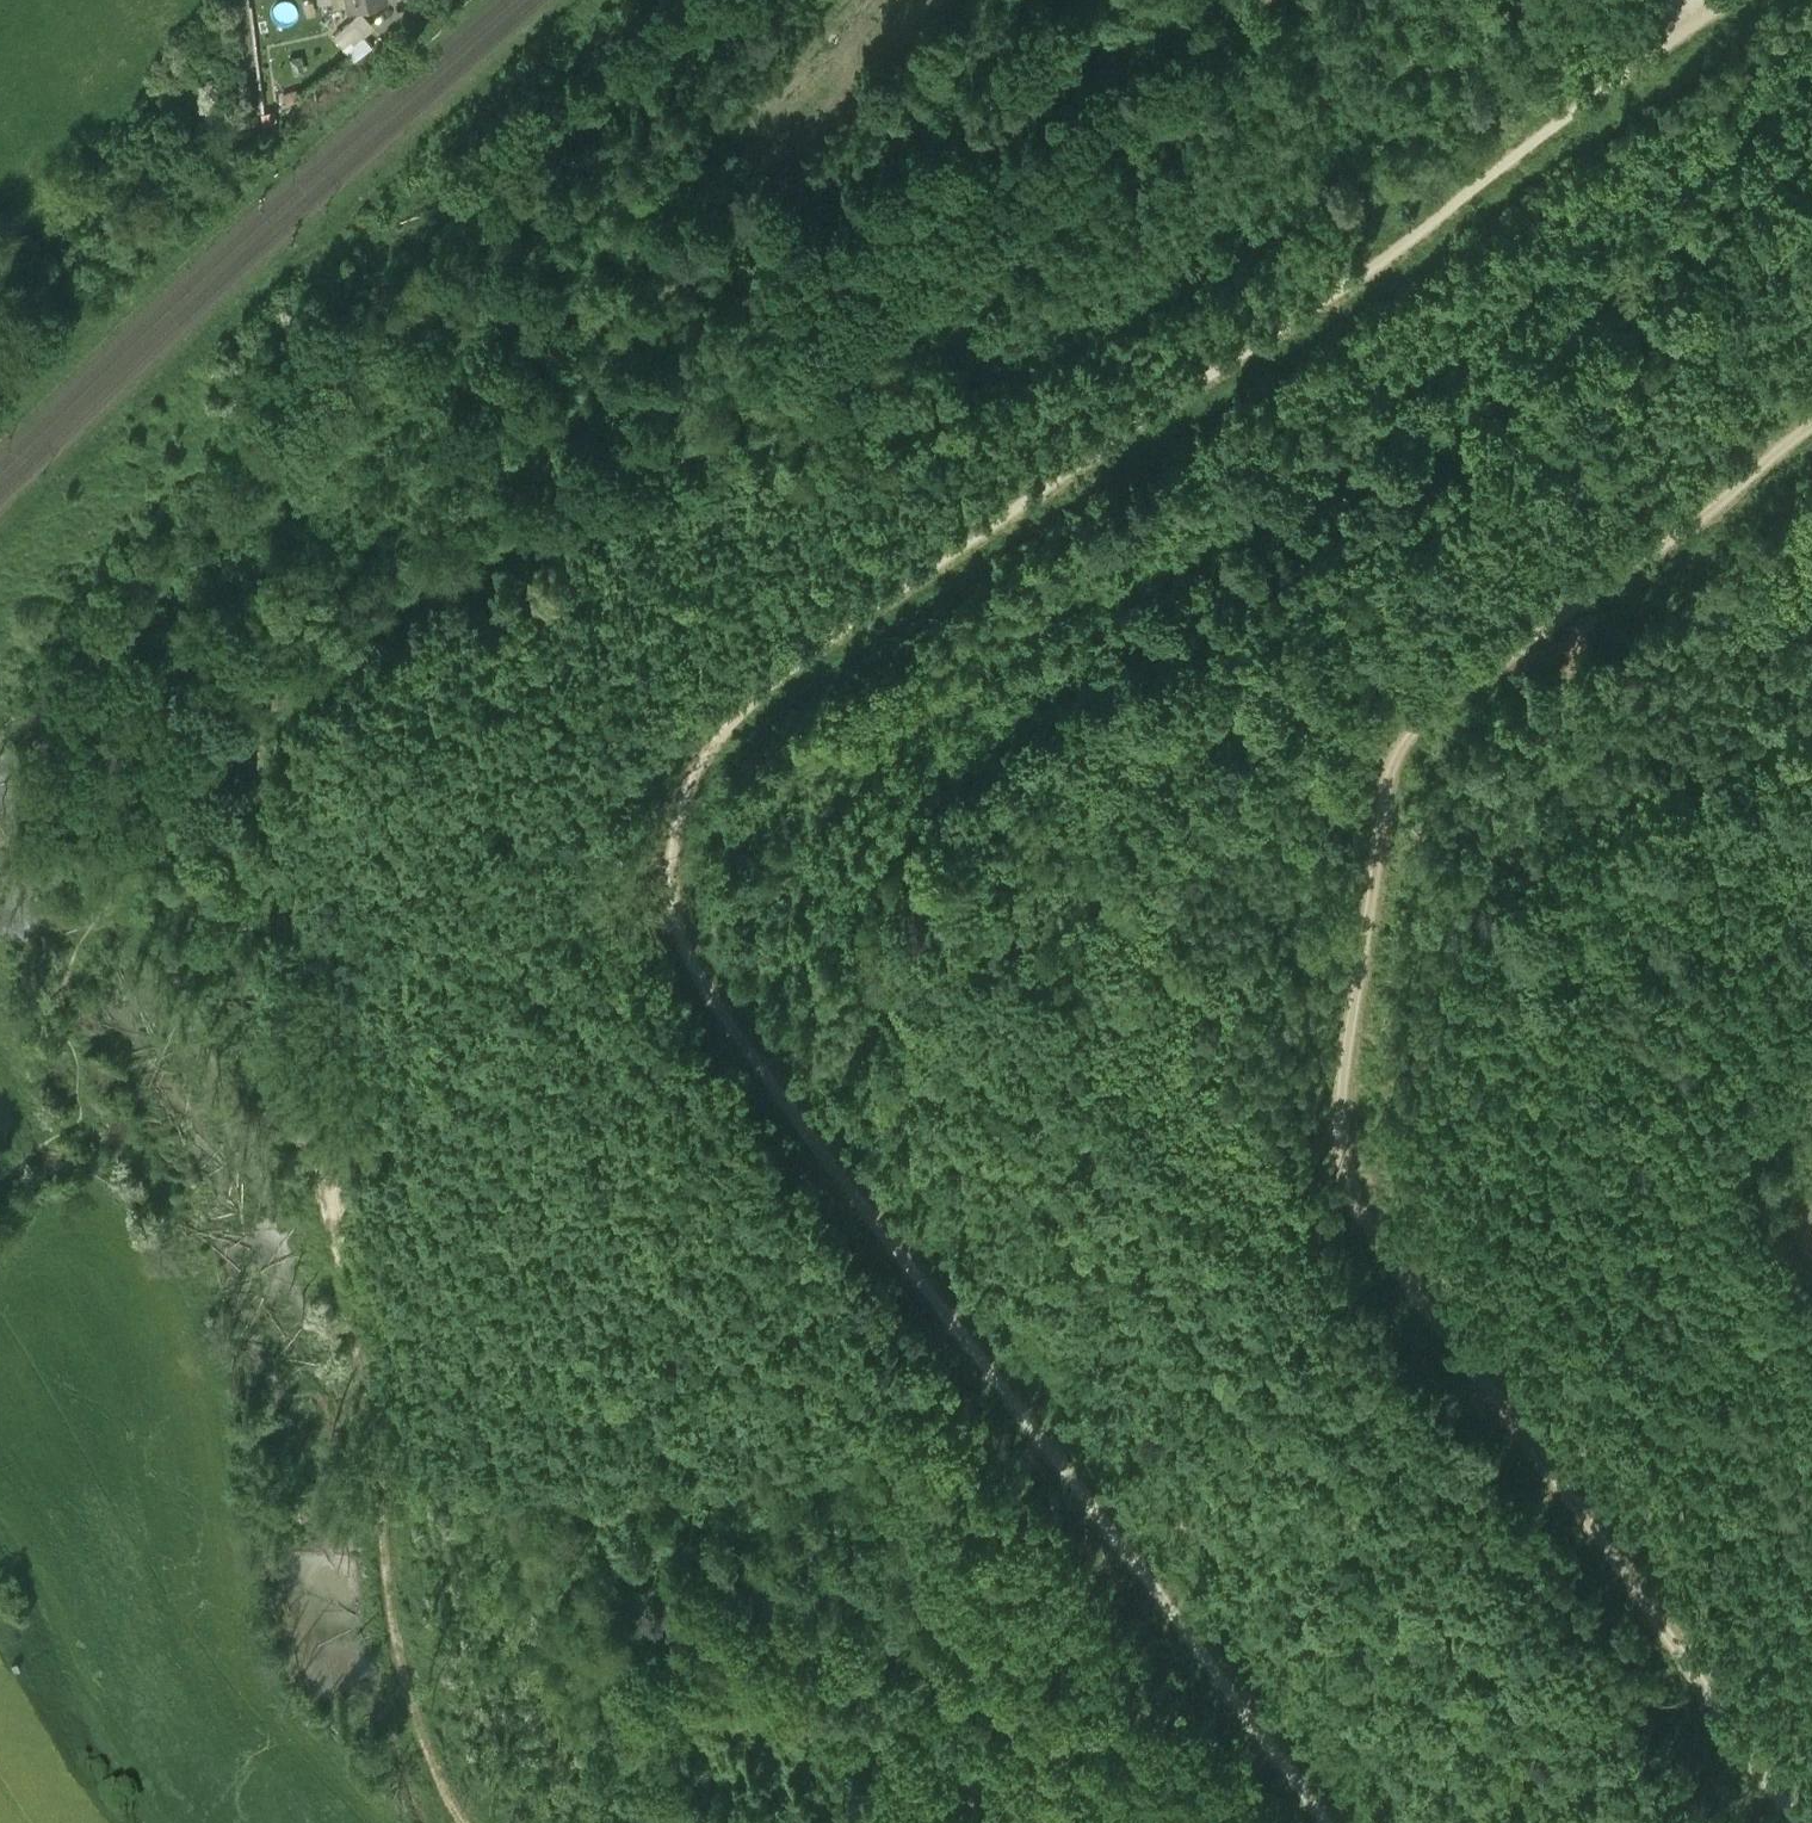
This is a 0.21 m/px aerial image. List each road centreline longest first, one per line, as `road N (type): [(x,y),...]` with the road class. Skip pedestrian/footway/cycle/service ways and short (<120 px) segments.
road 1 (track): [(1684,25),(1325,307),(742,693),(685,763),(673,820),(678,904),(721,989),(1328,1822)]
road 2 (track): [(1811,1809),(1384,1242),(1349,1172),(1344,1083),(1393,760),(1418,724),(1505,649),(1679,526),(1811,408)]
road 3 (track): [(475,1822),(424,1744),(395,1661),(374,1524),(382,1400),(335,1239),(320,1135),(340,1046),(329,980),(248,711)]

